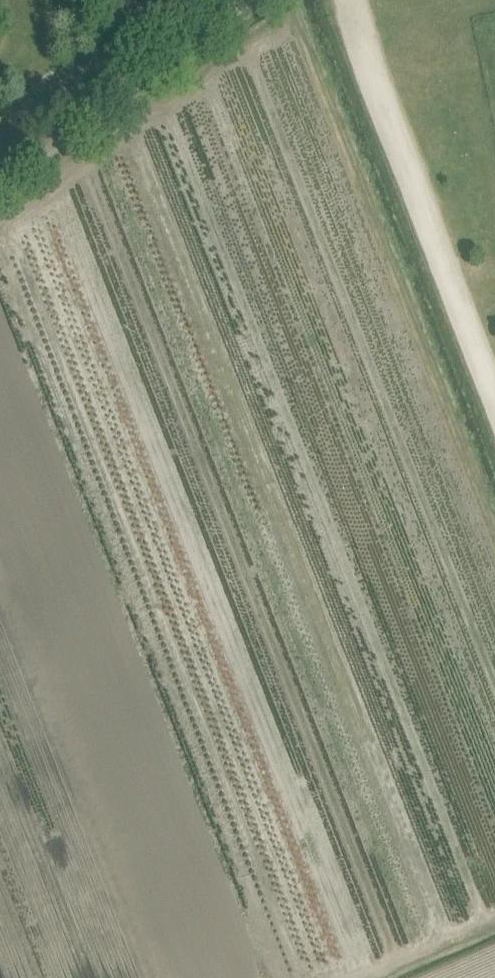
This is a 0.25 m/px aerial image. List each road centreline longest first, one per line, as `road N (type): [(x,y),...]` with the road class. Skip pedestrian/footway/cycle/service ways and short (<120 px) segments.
road 1 (unclassified): [(0,187),(242,0)]

